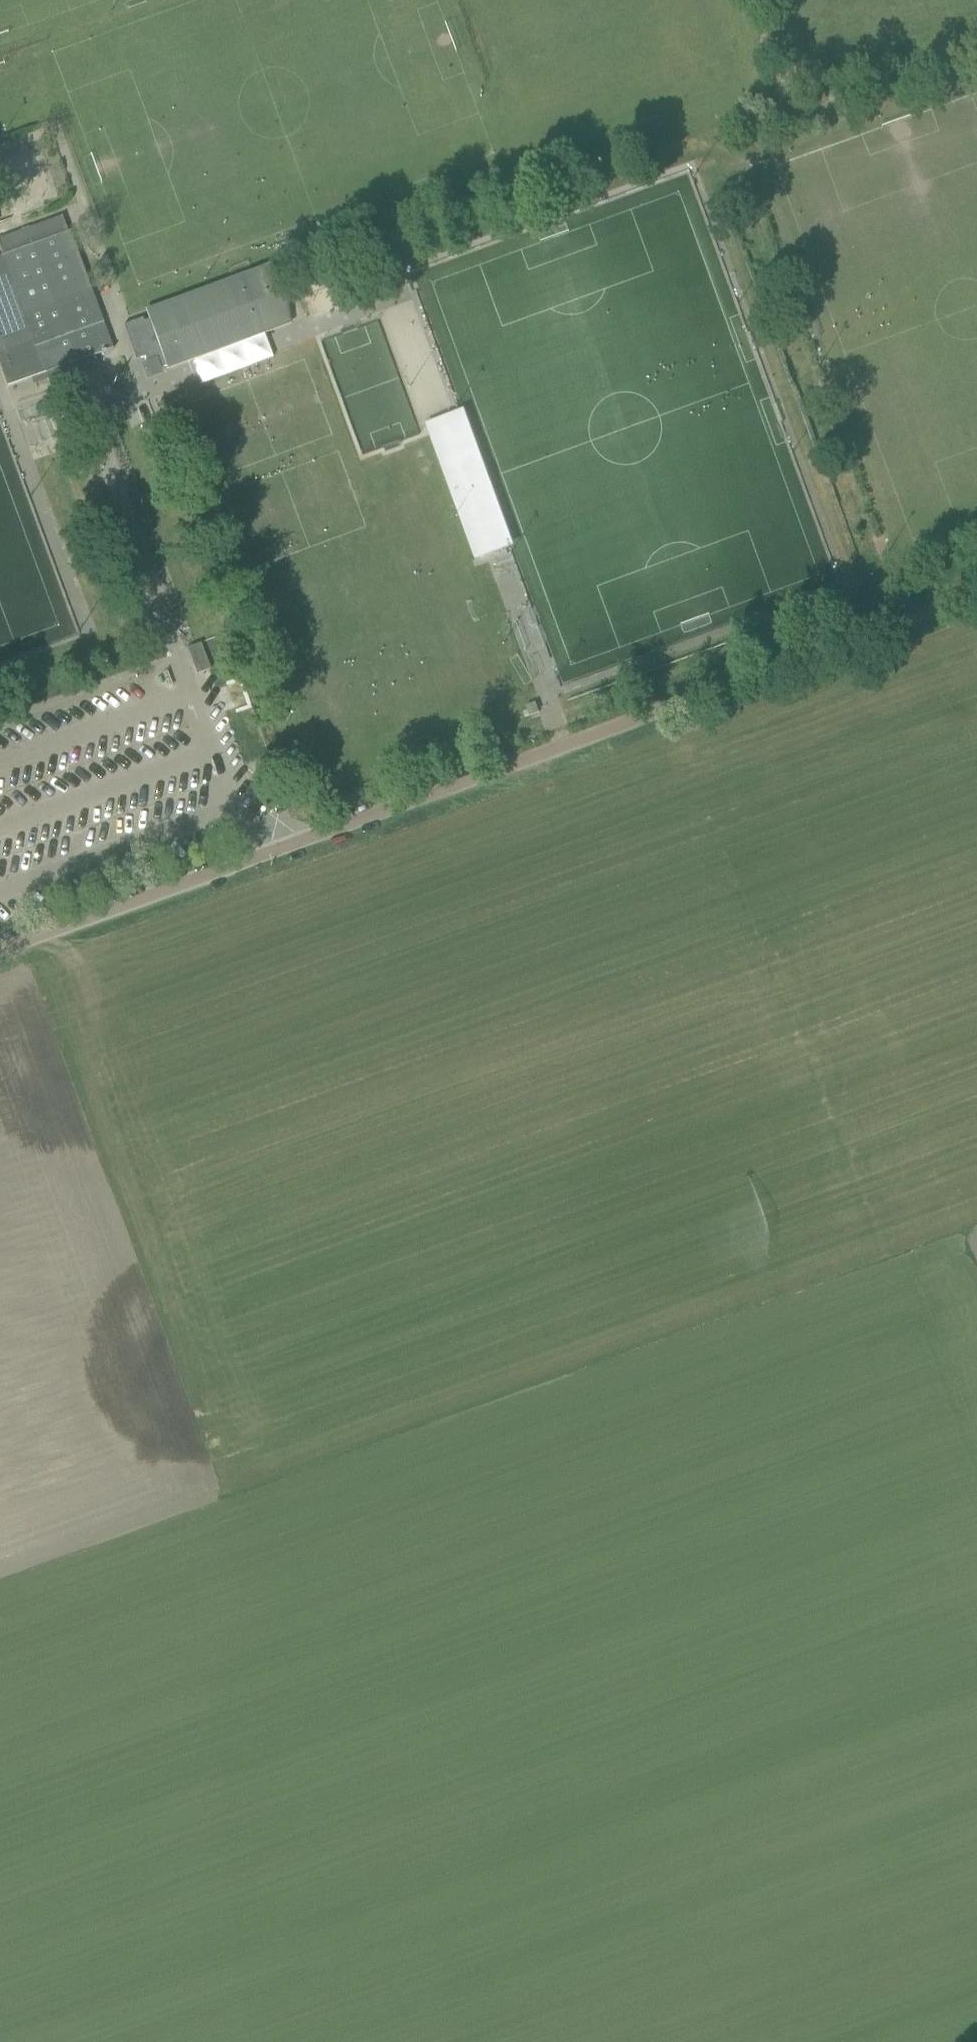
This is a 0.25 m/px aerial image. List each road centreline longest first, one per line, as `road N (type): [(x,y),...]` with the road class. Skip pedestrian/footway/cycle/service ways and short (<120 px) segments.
road 1 (unclassified): [(0,951),(976,595)]

